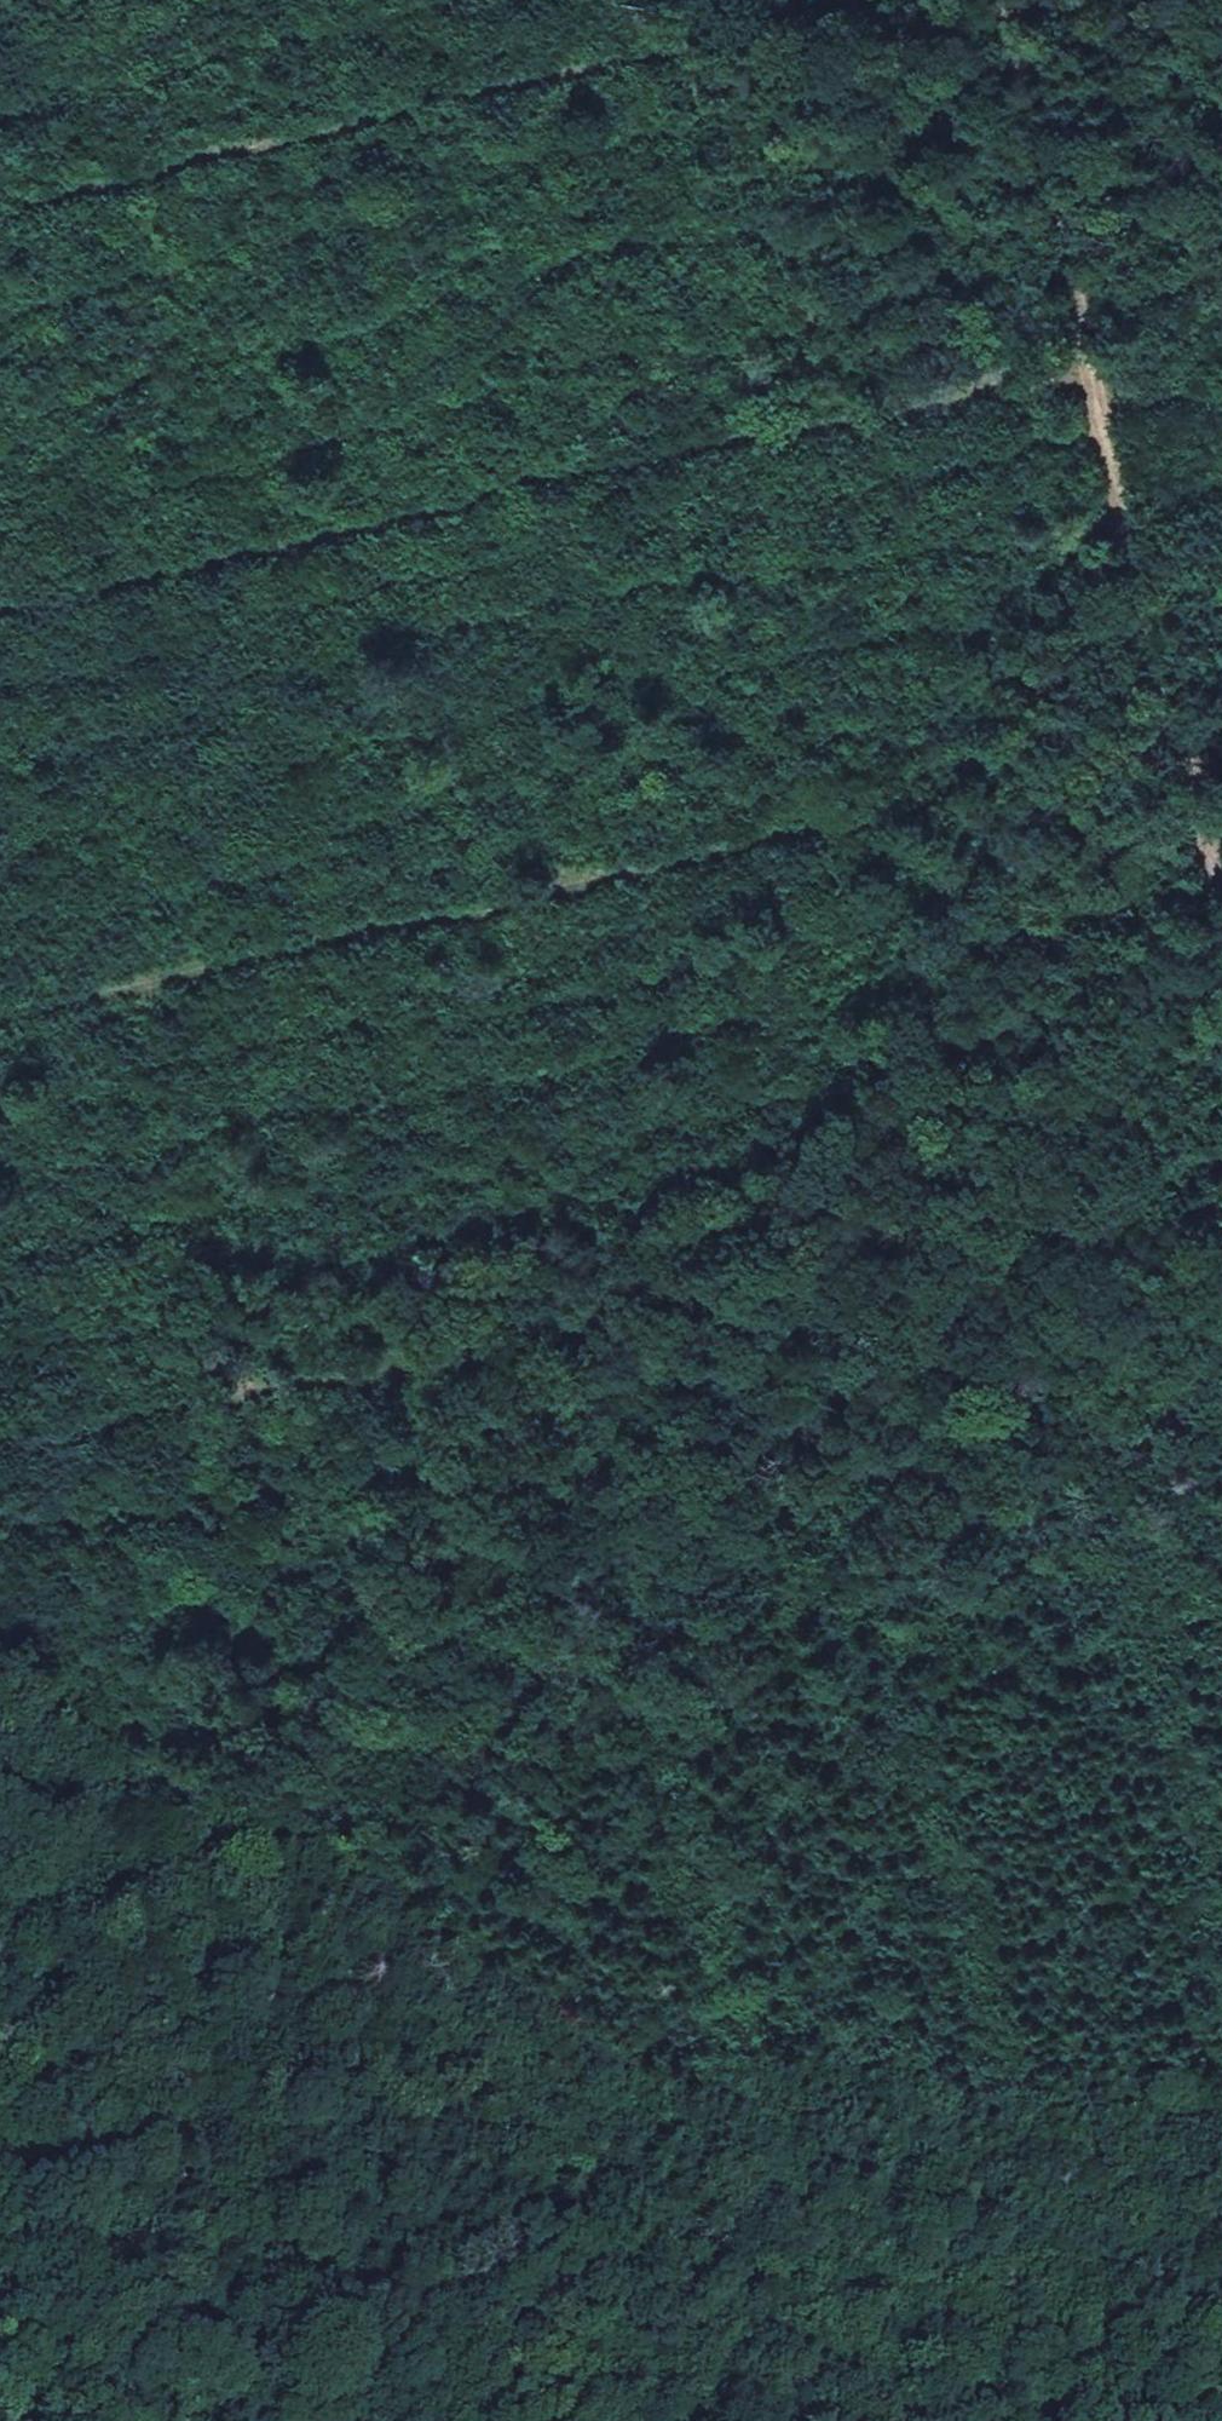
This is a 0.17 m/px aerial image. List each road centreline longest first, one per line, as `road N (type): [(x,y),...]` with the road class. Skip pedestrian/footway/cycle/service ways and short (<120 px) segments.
road 1 (track): [(1221,918),(1008,0)]
road 2 (track): [(959,2420),(1221,2285)]

